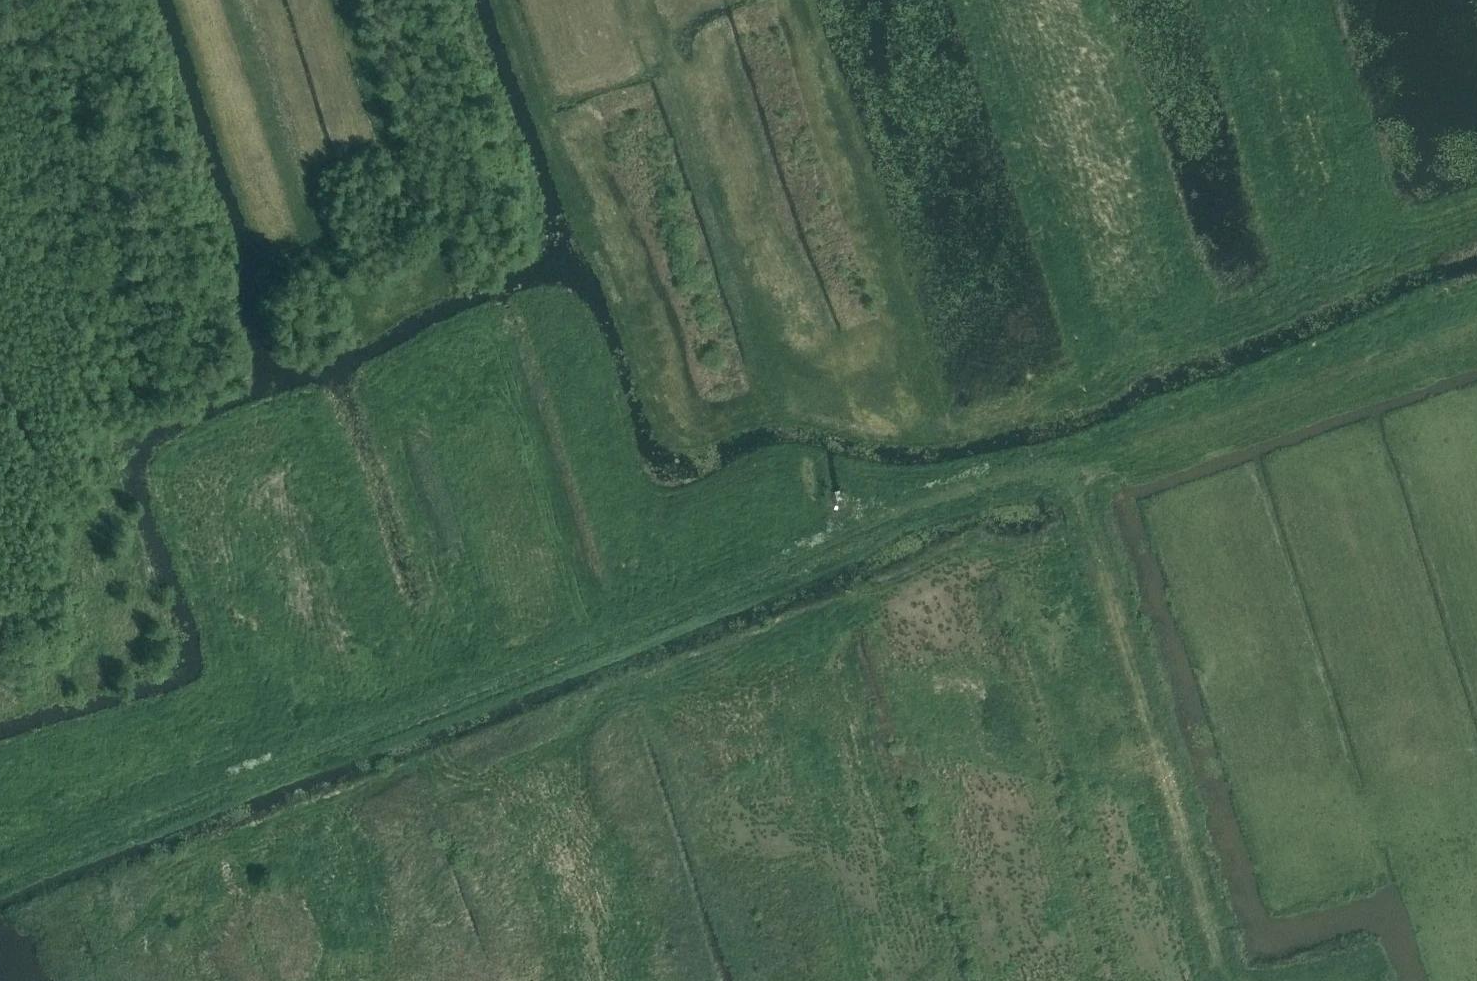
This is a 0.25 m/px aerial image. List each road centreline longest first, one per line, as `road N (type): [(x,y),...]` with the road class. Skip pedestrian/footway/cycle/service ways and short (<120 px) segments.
road 1 (track): [(0,871),(905,505),(1064,473),(1079,489),(1228,980)]
road 2 (track): [(1064,473),(1131,469),(1476,351)]

